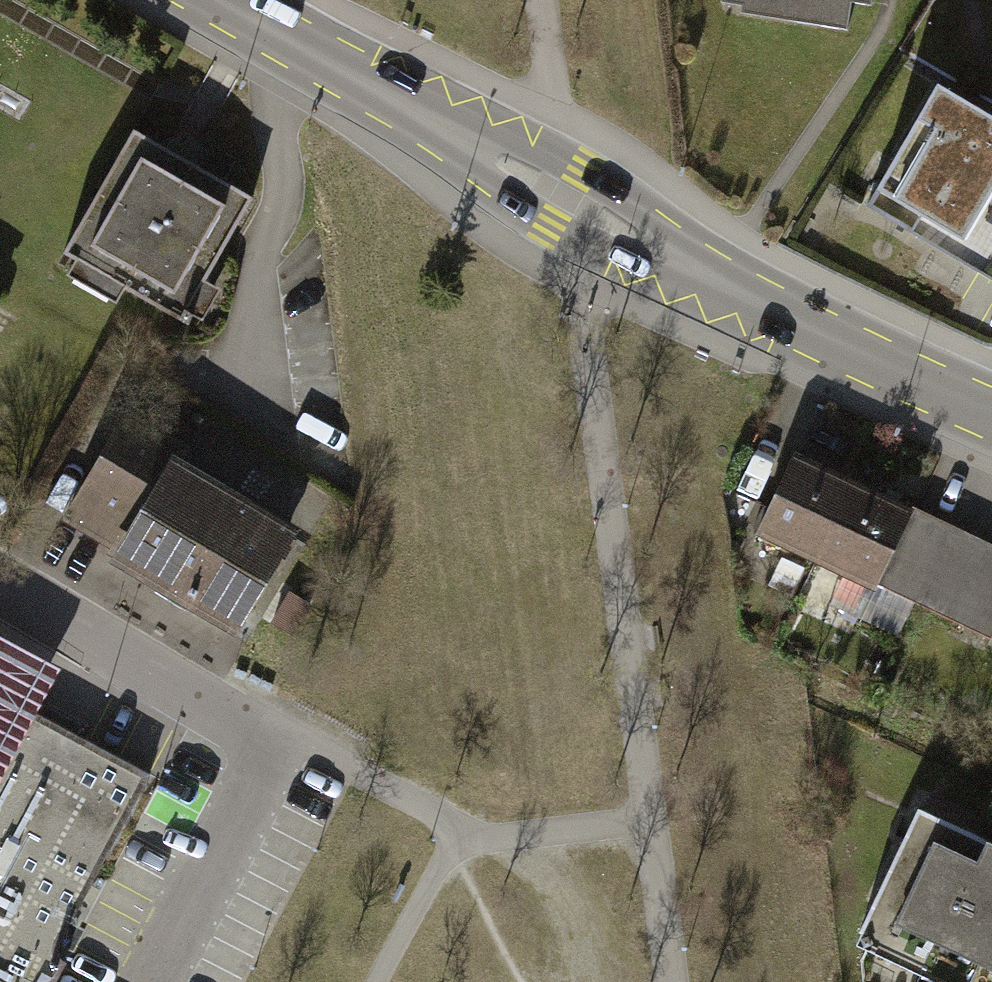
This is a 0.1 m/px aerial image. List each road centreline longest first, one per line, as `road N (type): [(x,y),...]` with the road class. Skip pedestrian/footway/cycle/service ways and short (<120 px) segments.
road 1 (motorway): [(394,0),(524,981)]
road 2 (motorway): [(648,981),(525,0)]
road 3 (secondary): [(991,414),(710,283),(216,0)]
road 4 (residential): [(266,748),(0,591)]

